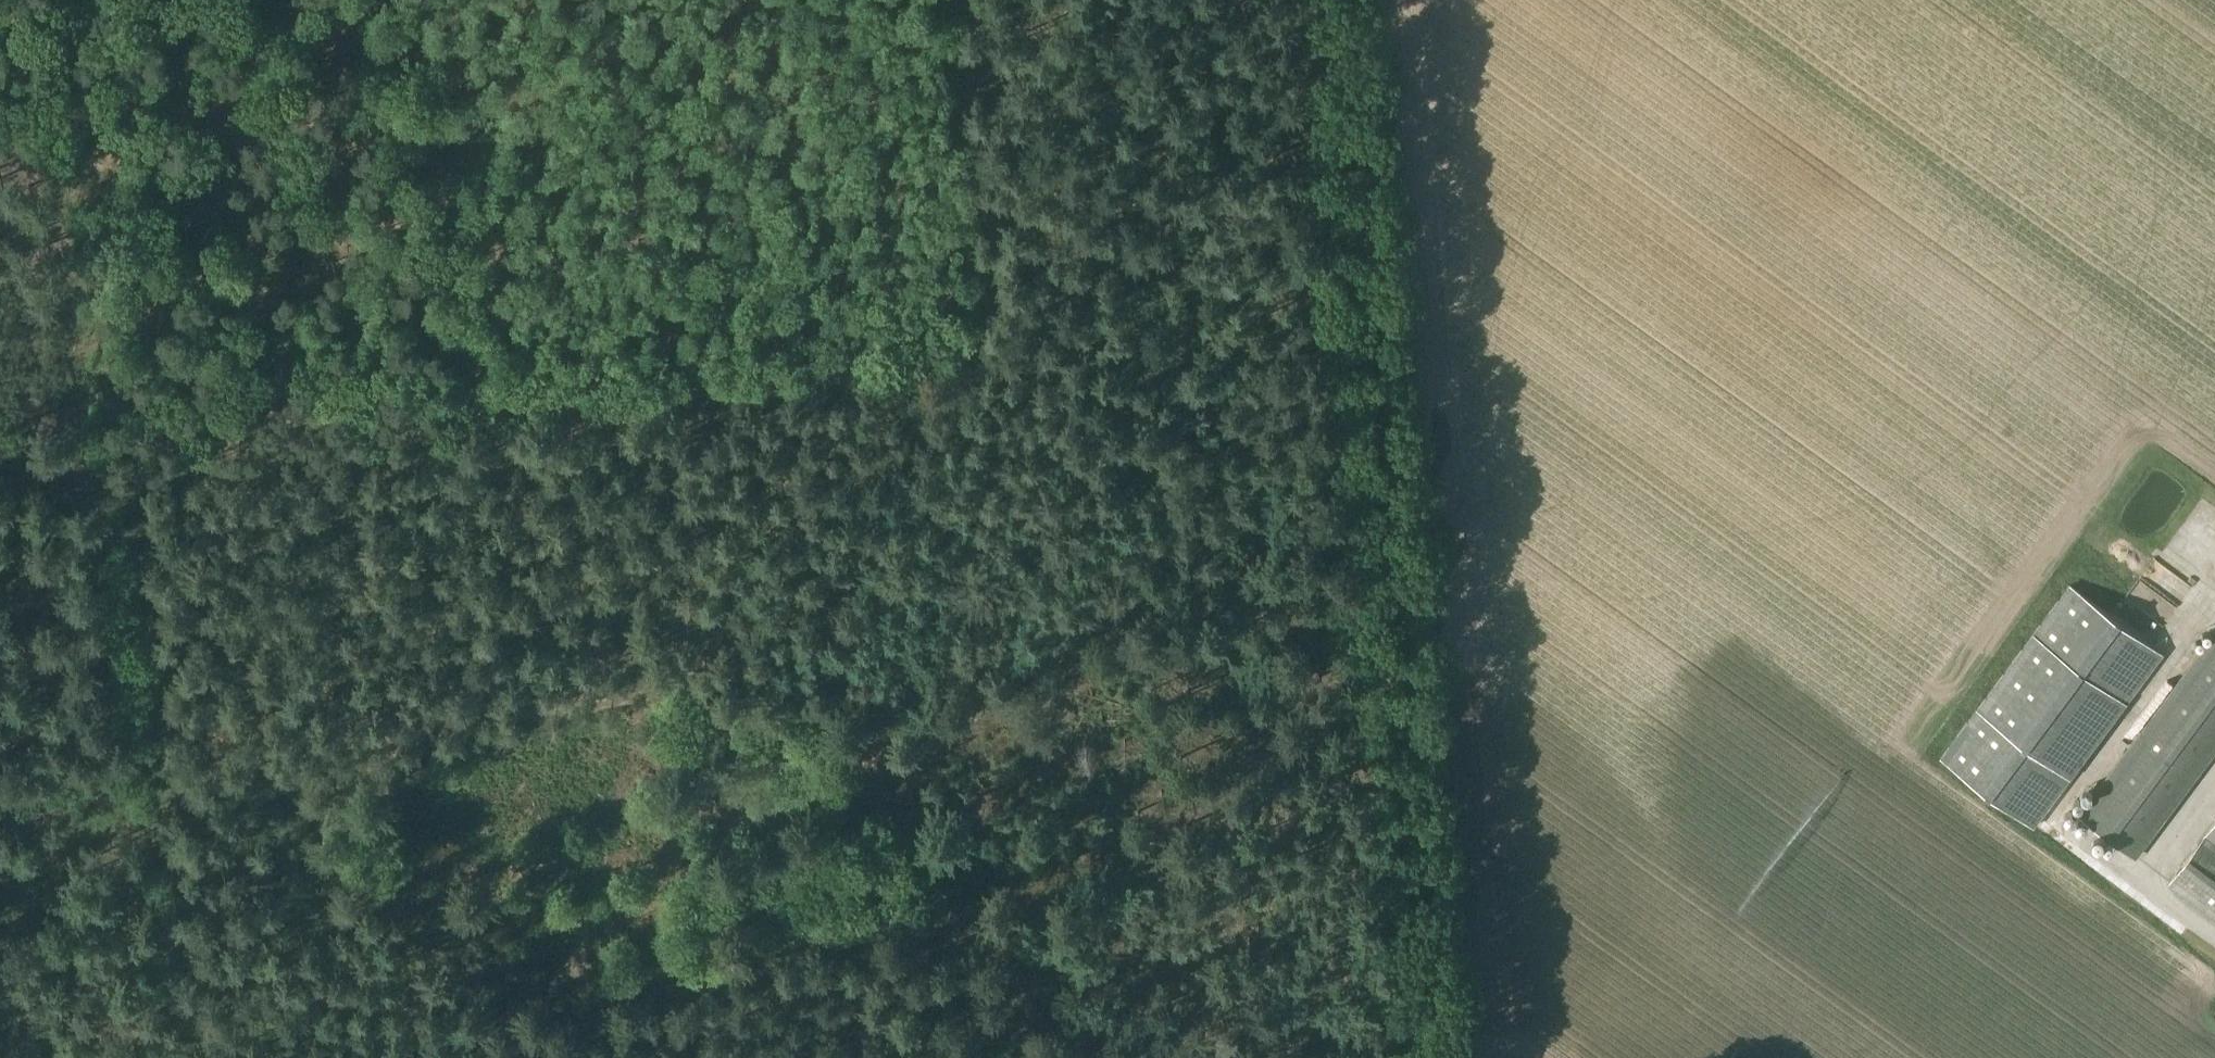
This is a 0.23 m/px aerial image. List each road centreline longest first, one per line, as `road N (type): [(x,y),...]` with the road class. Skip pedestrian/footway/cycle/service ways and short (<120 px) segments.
road 1 (track): [(143,793),(735,635)]

